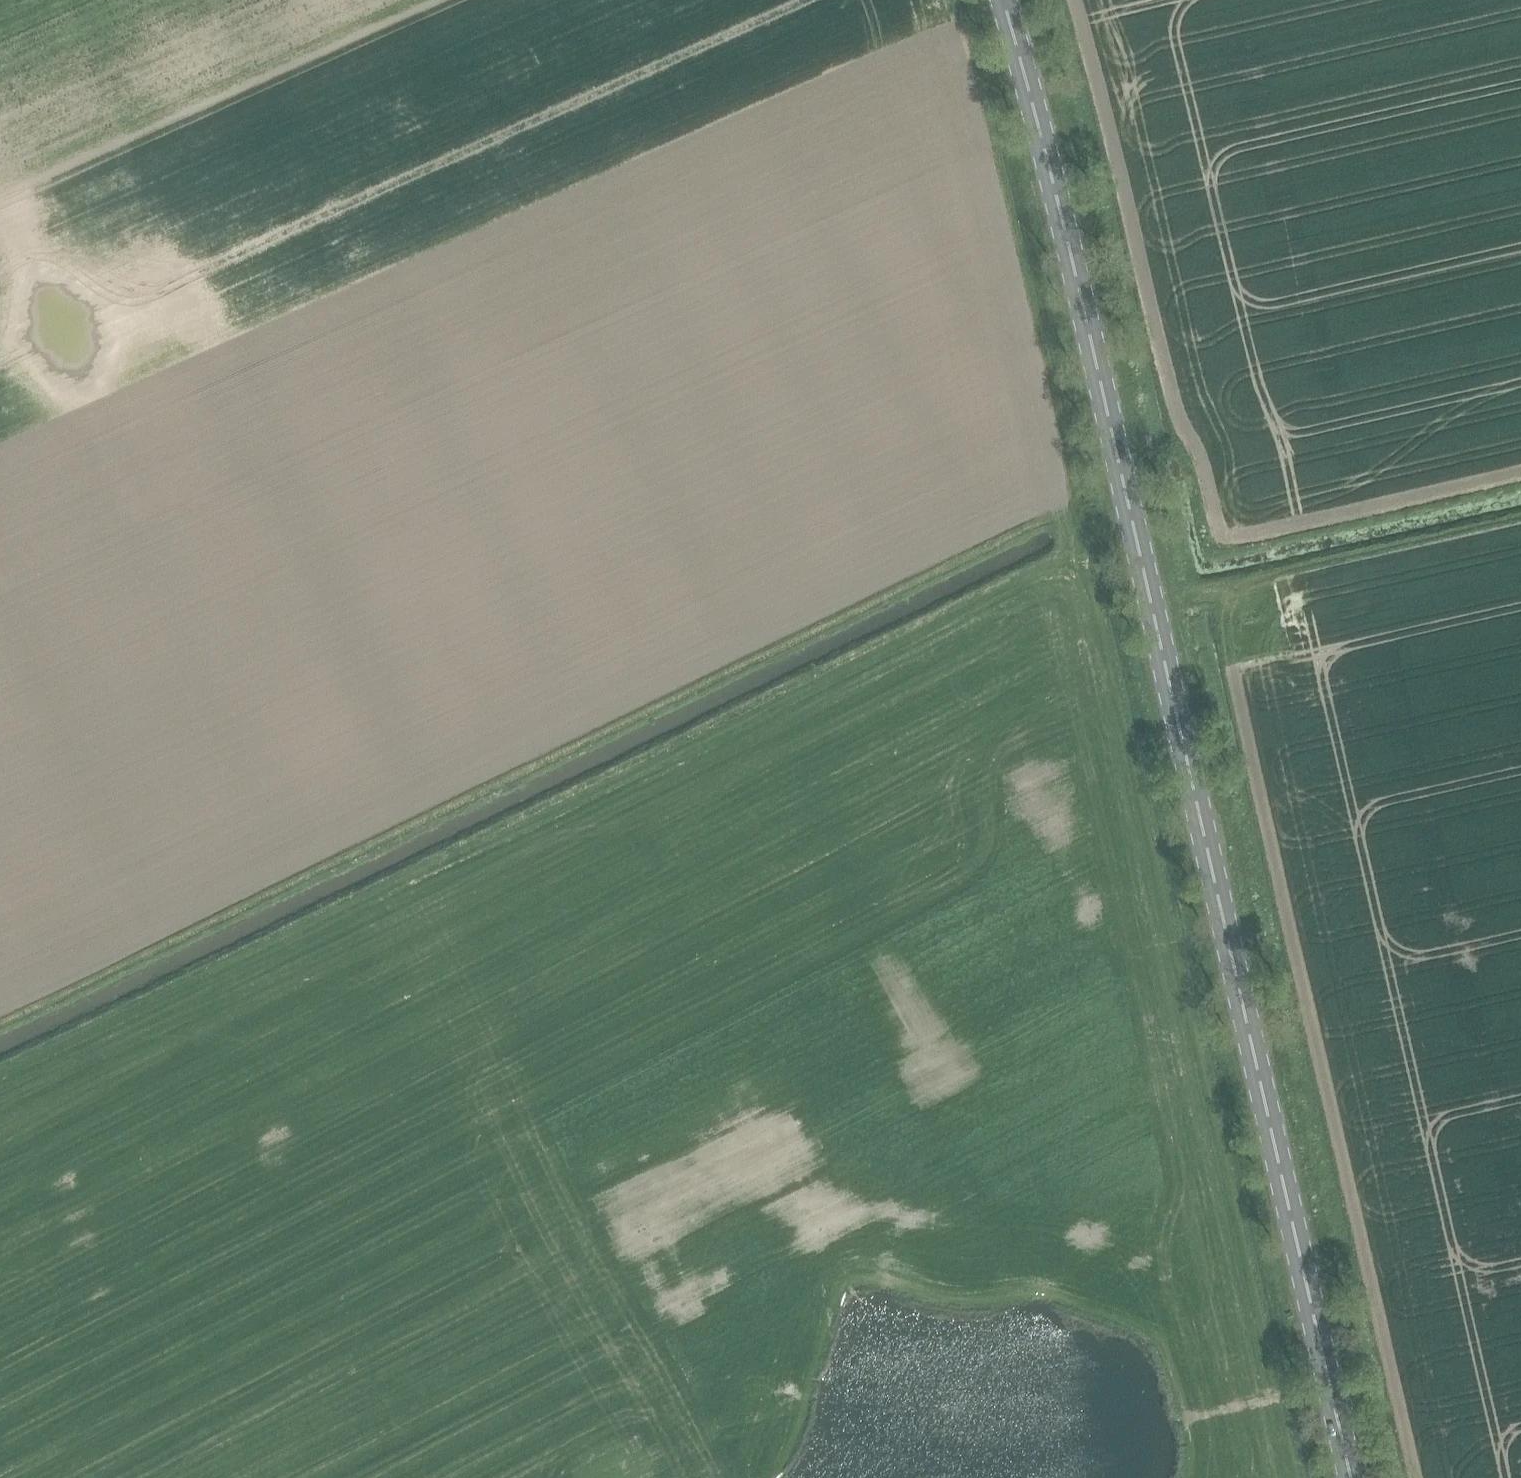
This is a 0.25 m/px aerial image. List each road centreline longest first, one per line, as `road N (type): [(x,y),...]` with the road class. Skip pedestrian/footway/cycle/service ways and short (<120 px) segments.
road 1 (primary): [(1346,1477),(1048,181),(995,0)]

